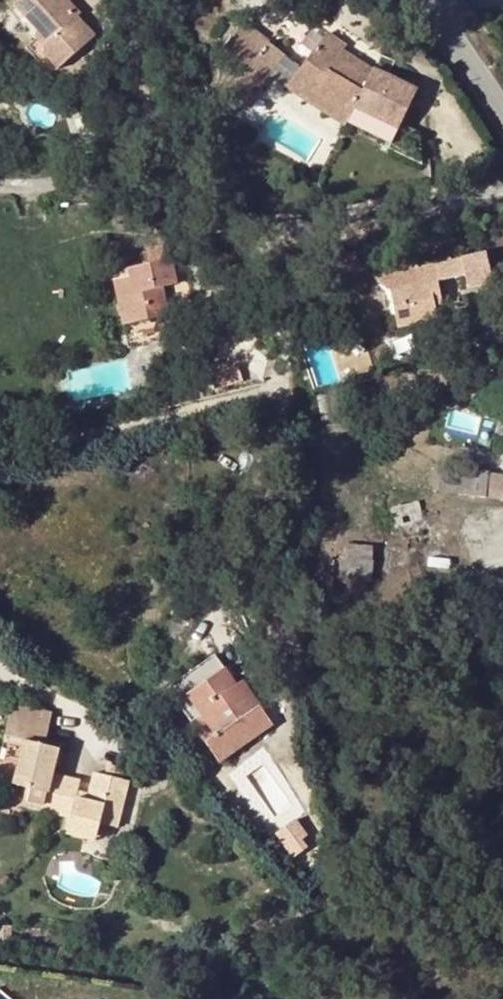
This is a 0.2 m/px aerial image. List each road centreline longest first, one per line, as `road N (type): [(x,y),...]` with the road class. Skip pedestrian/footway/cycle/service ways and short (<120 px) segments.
road 1 (residential): [(502,183),(285,226),(263,244),(260,273),(285,349),(283,378),(268,395),(0,452)]
road 2 (tertiary): [(502,100),(432,0)]

